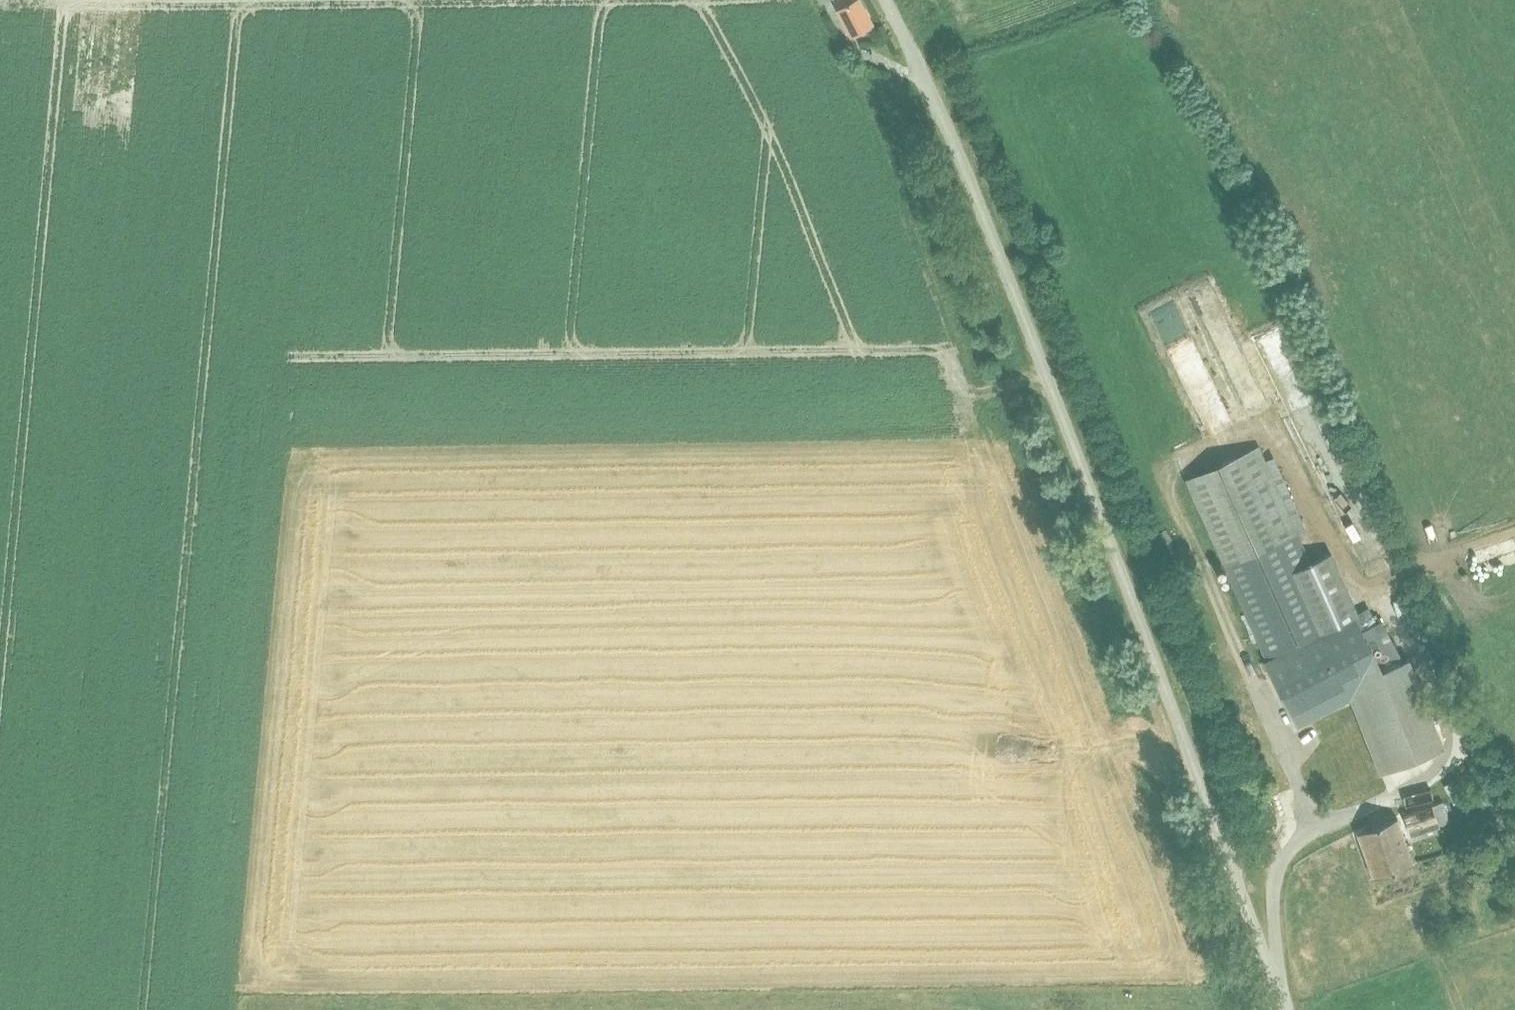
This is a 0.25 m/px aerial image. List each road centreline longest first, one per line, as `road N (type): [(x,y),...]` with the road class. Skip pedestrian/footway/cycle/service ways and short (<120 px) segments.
road 1 (unclassified): [(1286,1009),(981,213),(885,0)]

